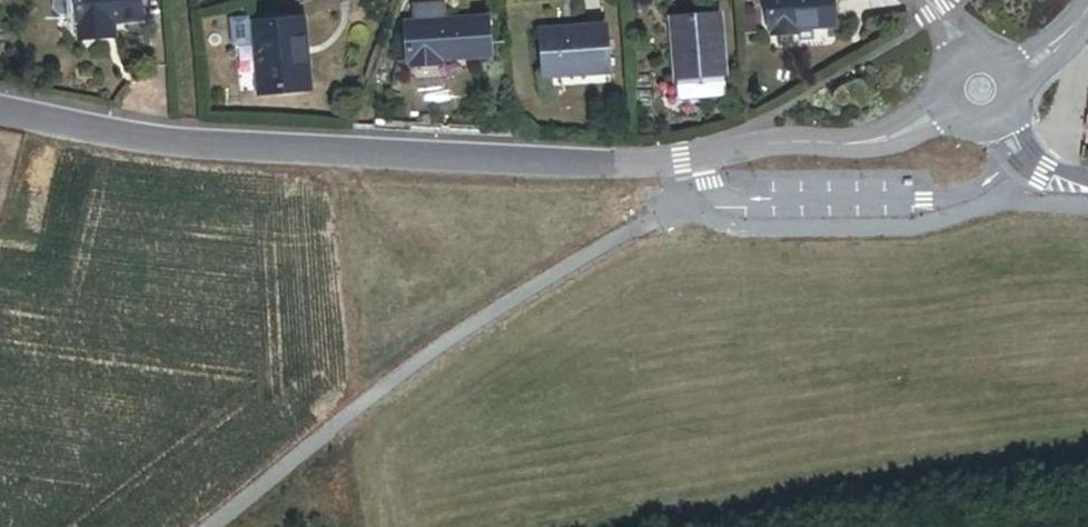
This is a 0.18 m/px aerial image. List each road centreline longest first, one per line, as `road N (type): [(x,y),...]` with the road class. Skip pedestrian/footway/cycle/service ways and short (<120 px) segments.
road 1 (residential): [(0,106),(165,139),(657,165),(783,141),(888,139),(981,90)]
road 2 (residential): [(1087,178),(1037,166),(981,90)]
road 3 (residential): [(981,90),(1049,53),(1087,13)]

